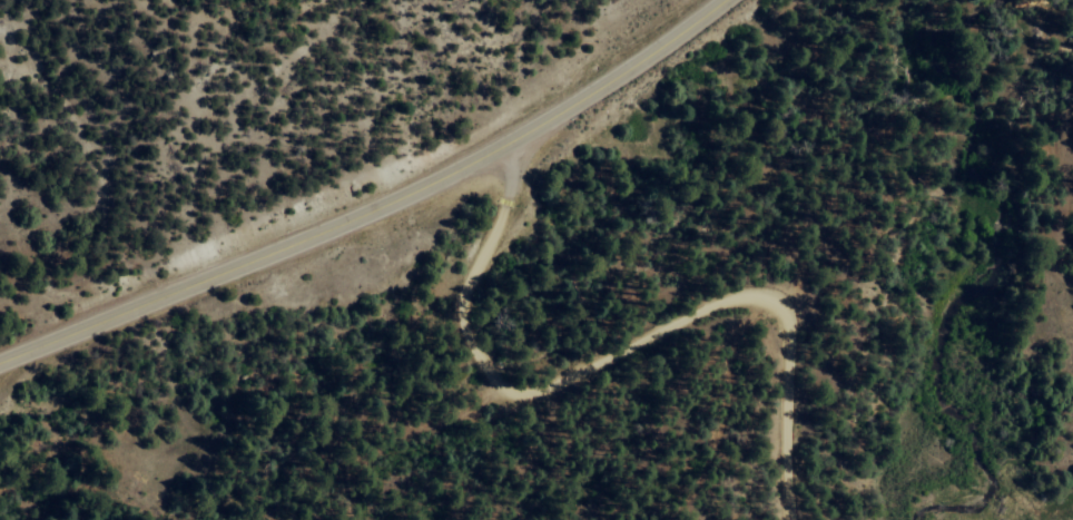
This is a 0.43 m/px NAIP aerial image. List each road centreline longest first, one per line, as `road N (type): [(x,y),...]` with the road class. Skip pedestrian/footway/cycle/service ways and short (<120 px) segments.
road 1 (primary): [(0,363),(456,173),(571,106),(720,0)]
road 2 (track): [(498,150),(508,180),(503,204),(463,303),(476,354),(503,391),(512,398),(544,390),(715,306),(754,297),(776,307),(790,335),(791,519)]
road 3 (residential): [(1066,428),(1040,0)]

